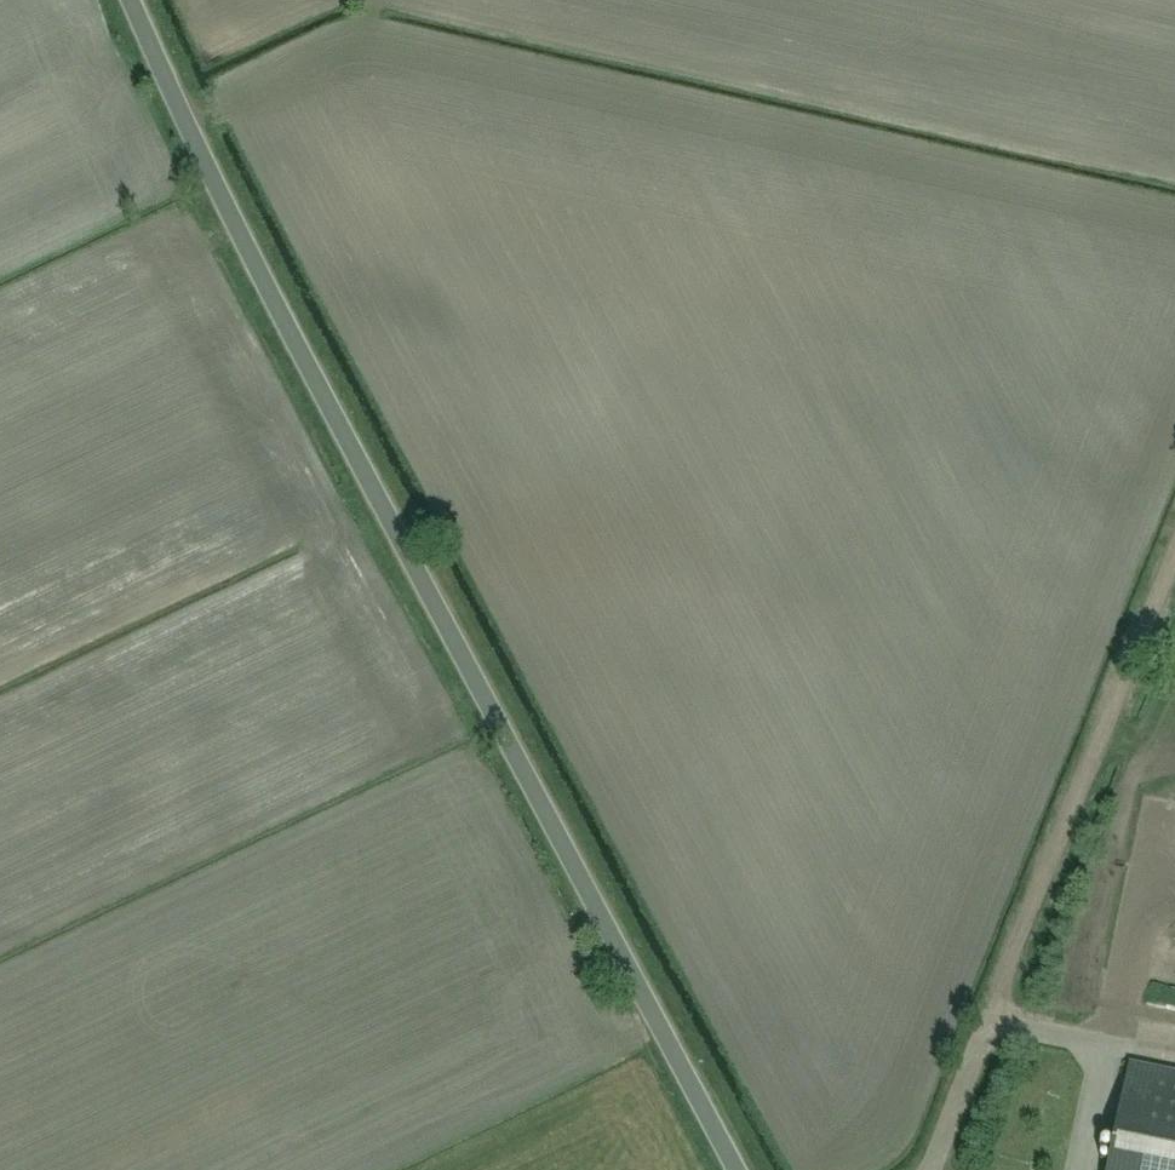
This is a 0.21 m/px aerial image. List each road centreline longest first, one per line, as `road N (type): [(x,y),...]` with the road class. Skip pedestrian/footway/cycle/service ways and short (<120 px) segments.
road 1 (unclassified): [(738,1169),(231,217),(134,0)]
road 2 (track): [(1174,550),(927,1169)]

